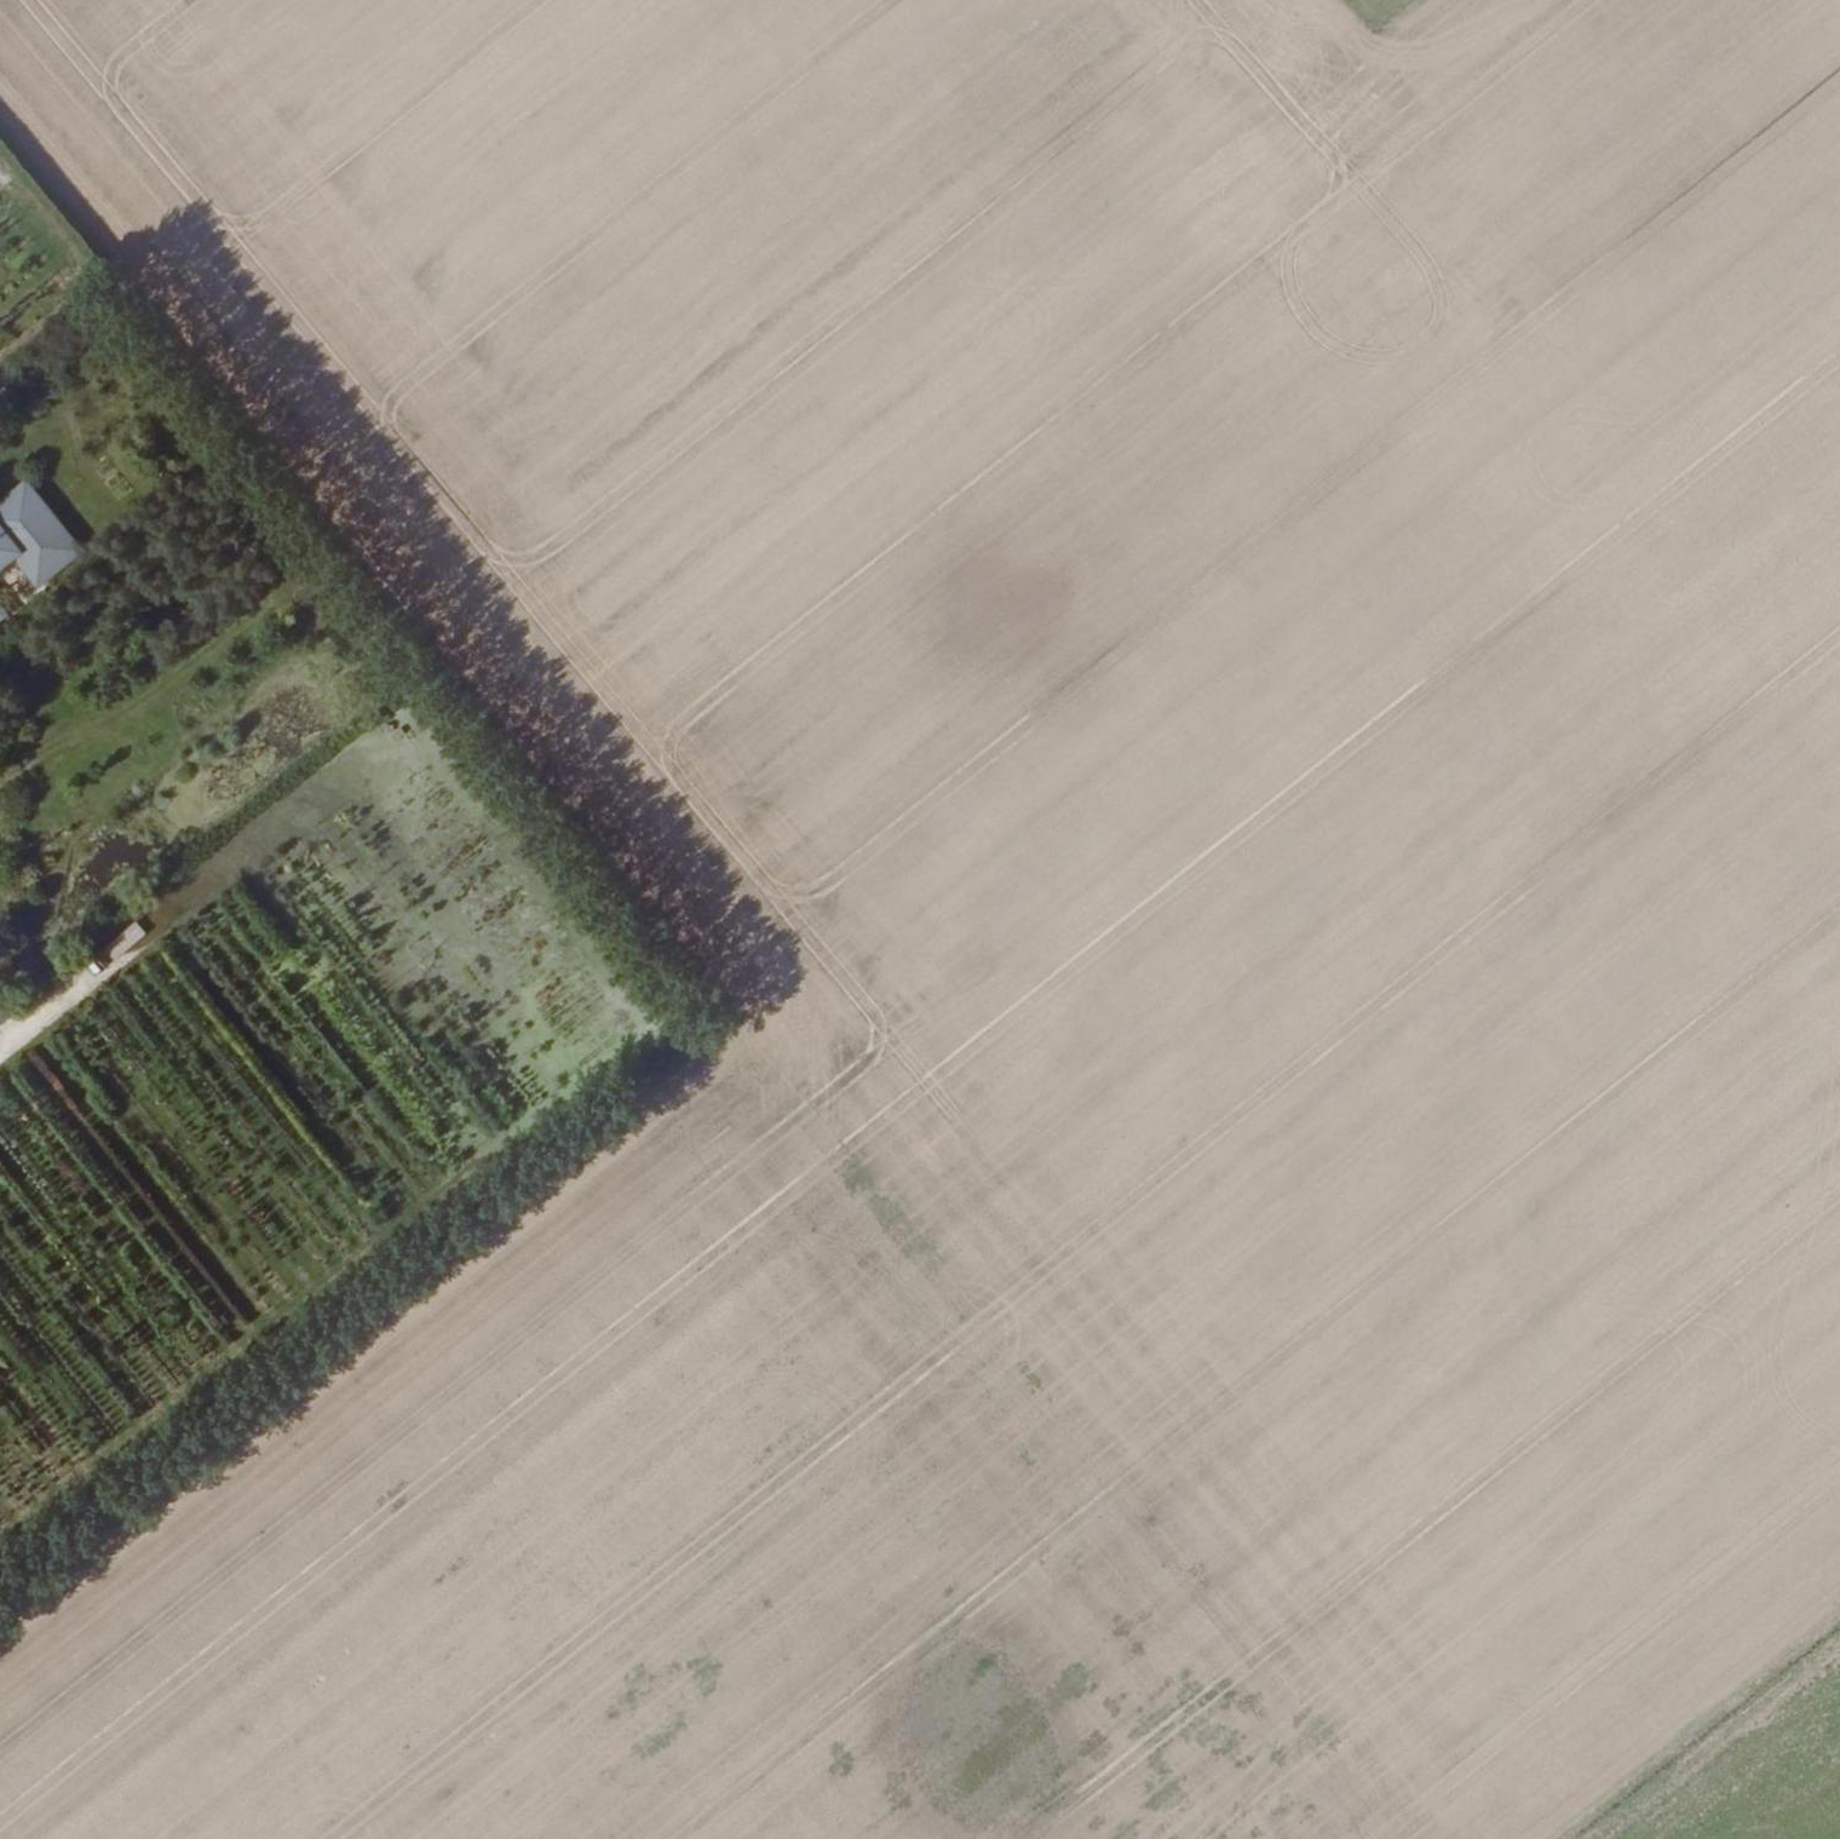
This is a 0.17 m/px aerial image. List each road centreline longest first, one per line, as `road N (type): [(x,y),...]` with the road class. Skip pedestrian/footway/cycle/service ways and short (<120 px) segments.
road 1 (track): [(0,1048),(397,736)]

